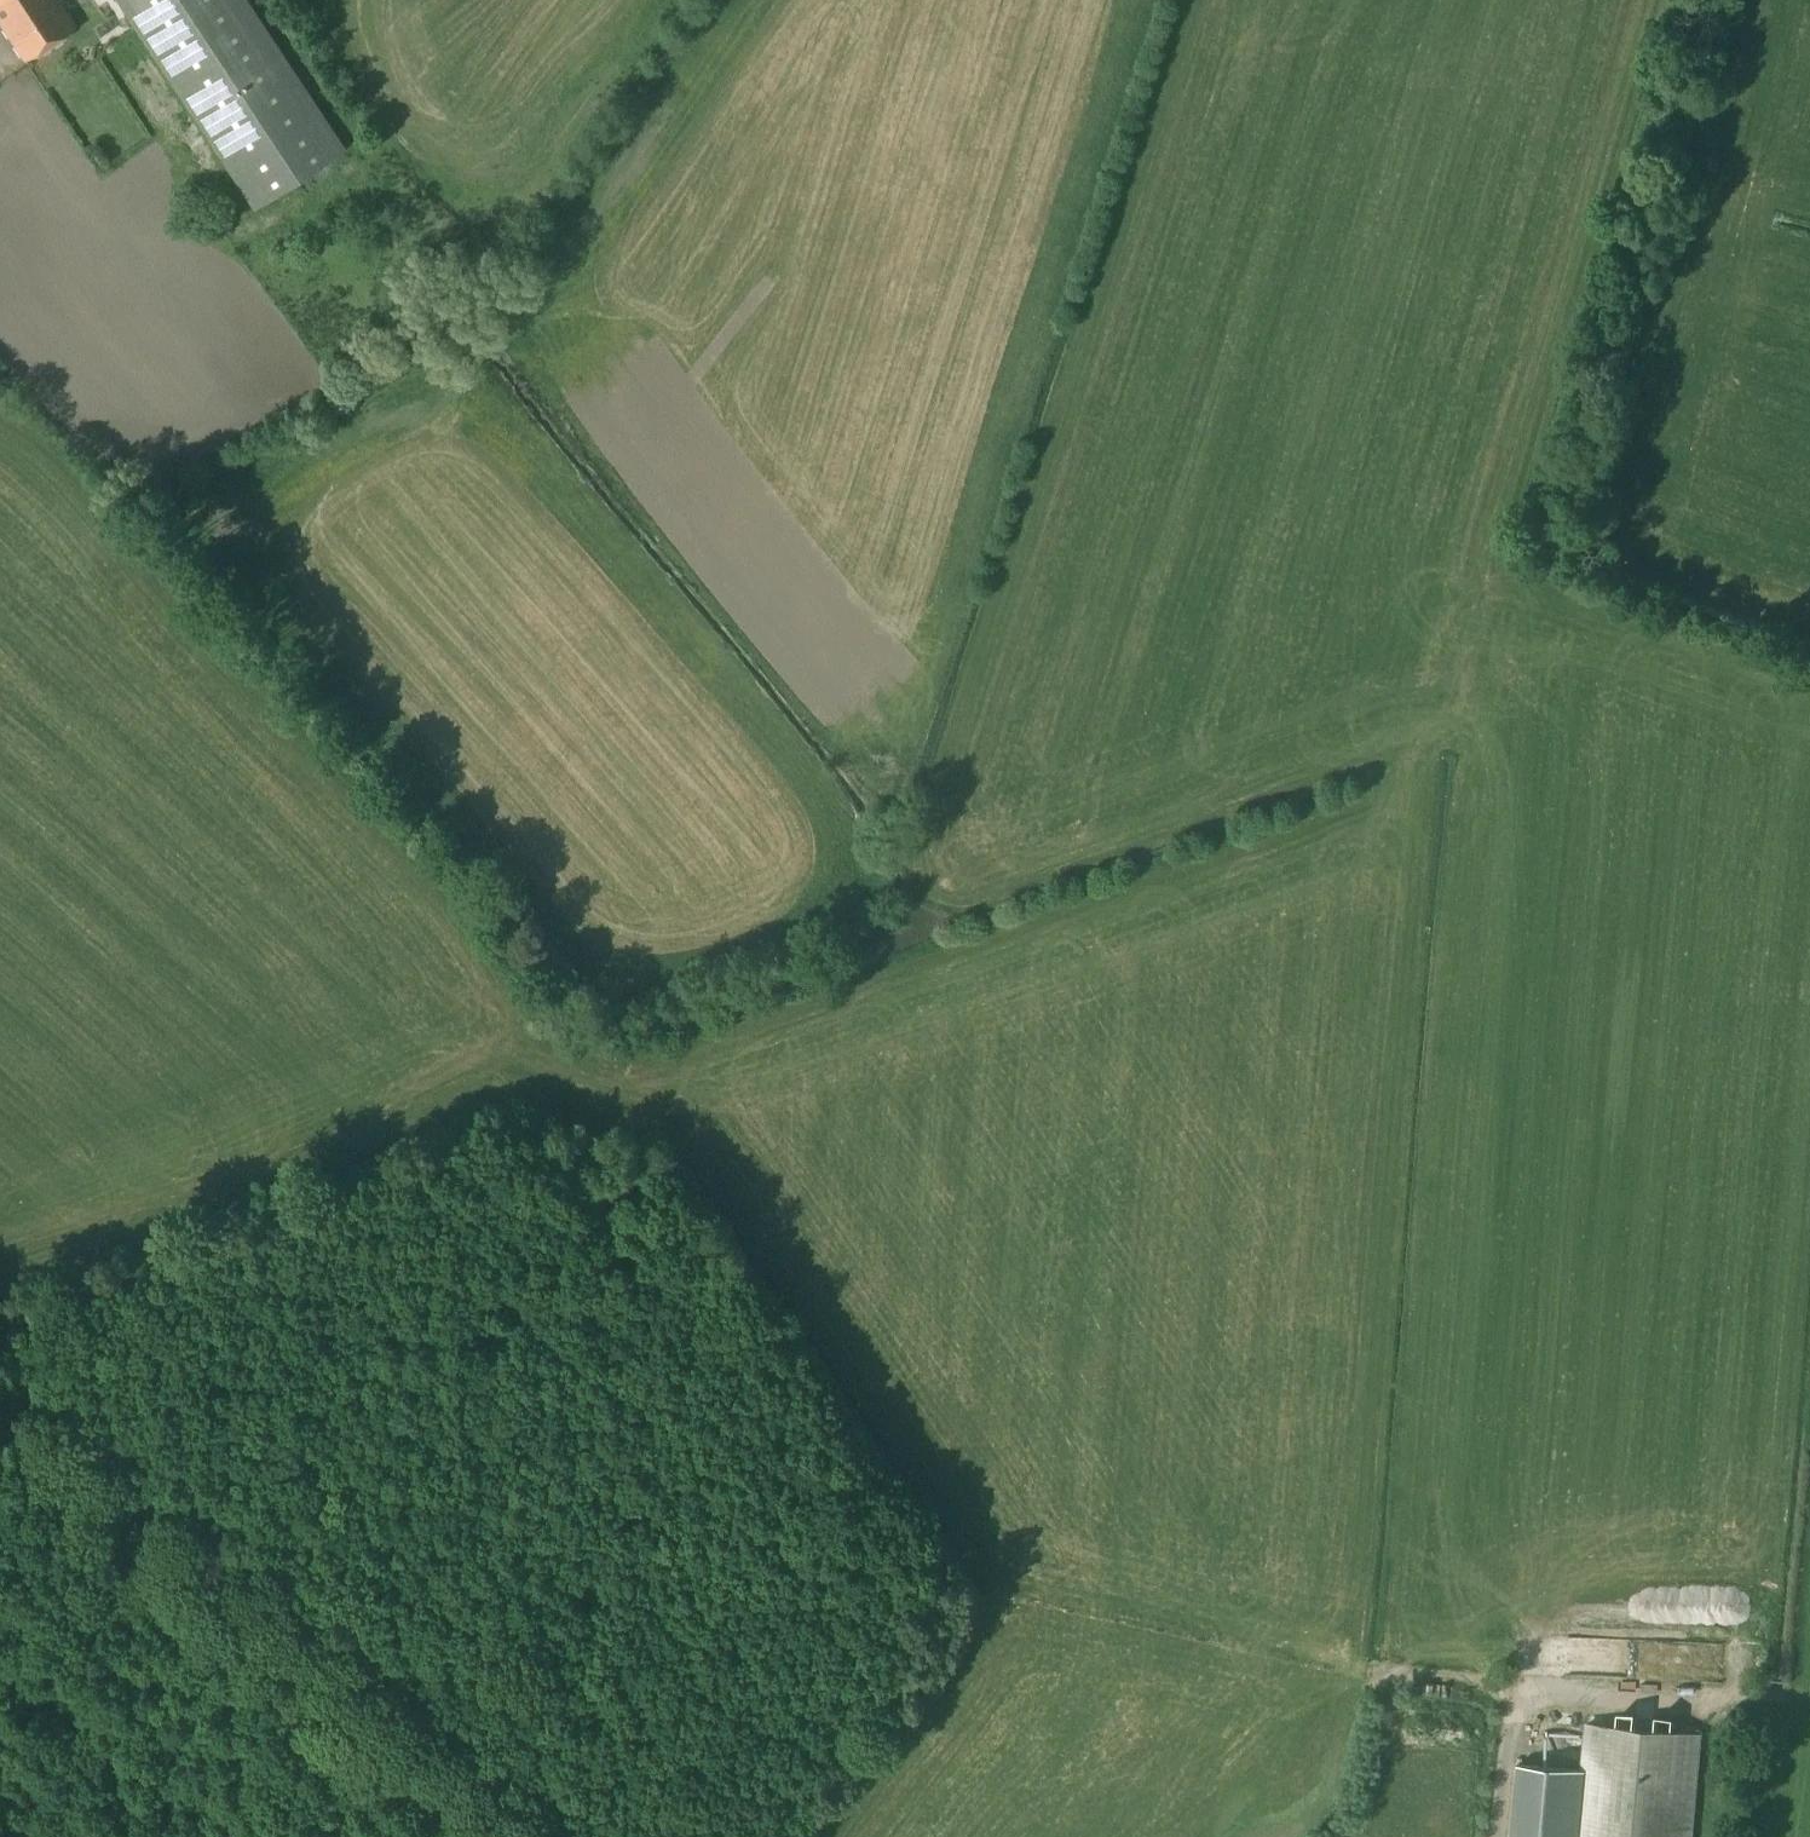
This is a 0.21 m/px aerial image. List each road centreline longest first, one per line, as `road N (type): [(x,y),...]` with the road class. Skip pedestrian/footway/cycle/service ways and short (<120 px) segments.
road 1 (unclassified): [(505,1836),(0,1417)]

